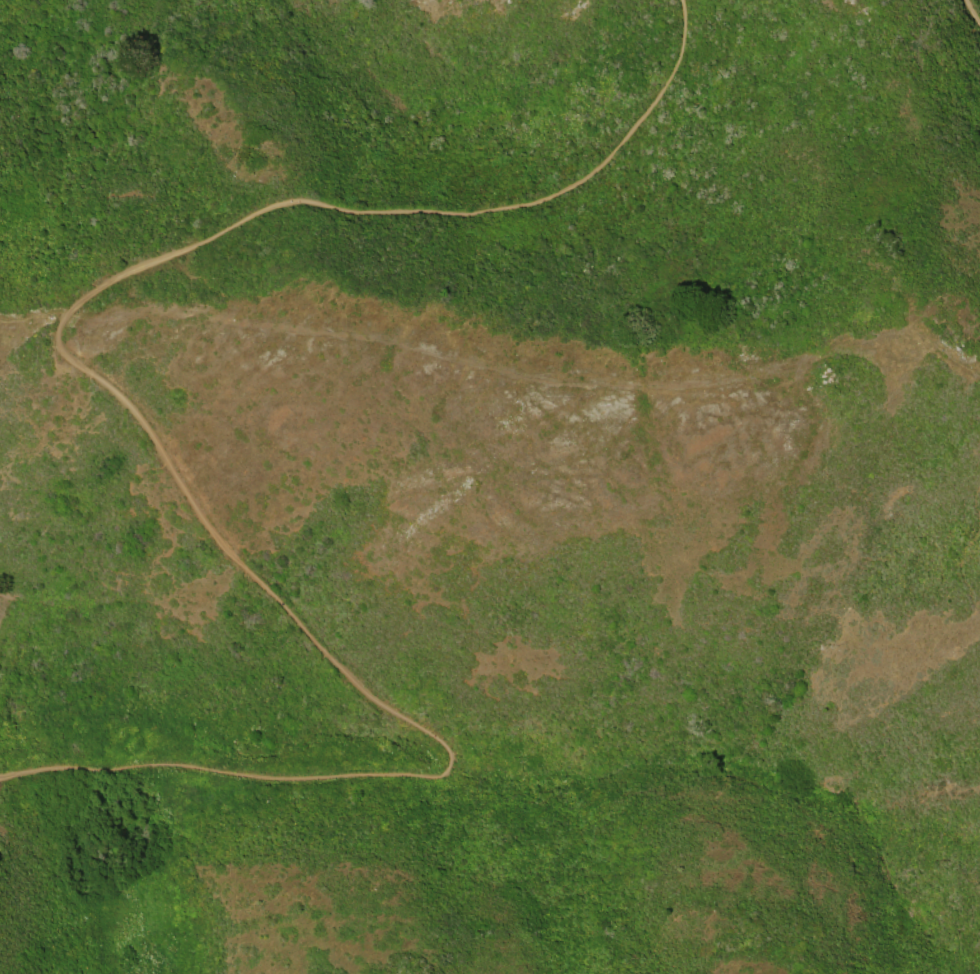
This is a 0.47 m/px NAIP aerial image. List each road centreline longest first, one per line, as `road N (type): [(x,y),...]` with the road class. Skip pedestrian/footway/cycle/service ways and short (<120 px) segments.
road 1 (track): [(0,777),(163,766),(279,779),(434,777),(449,767),(441,740),(363,688),(235,557),(134,408),(76,361),(63,330),(78,304),(108,281),(206,241),(257,210),(302,198),(361,213),(468,212),(540,202),(578,184),(614,154),(669,85),(684,46),(684,0)]

